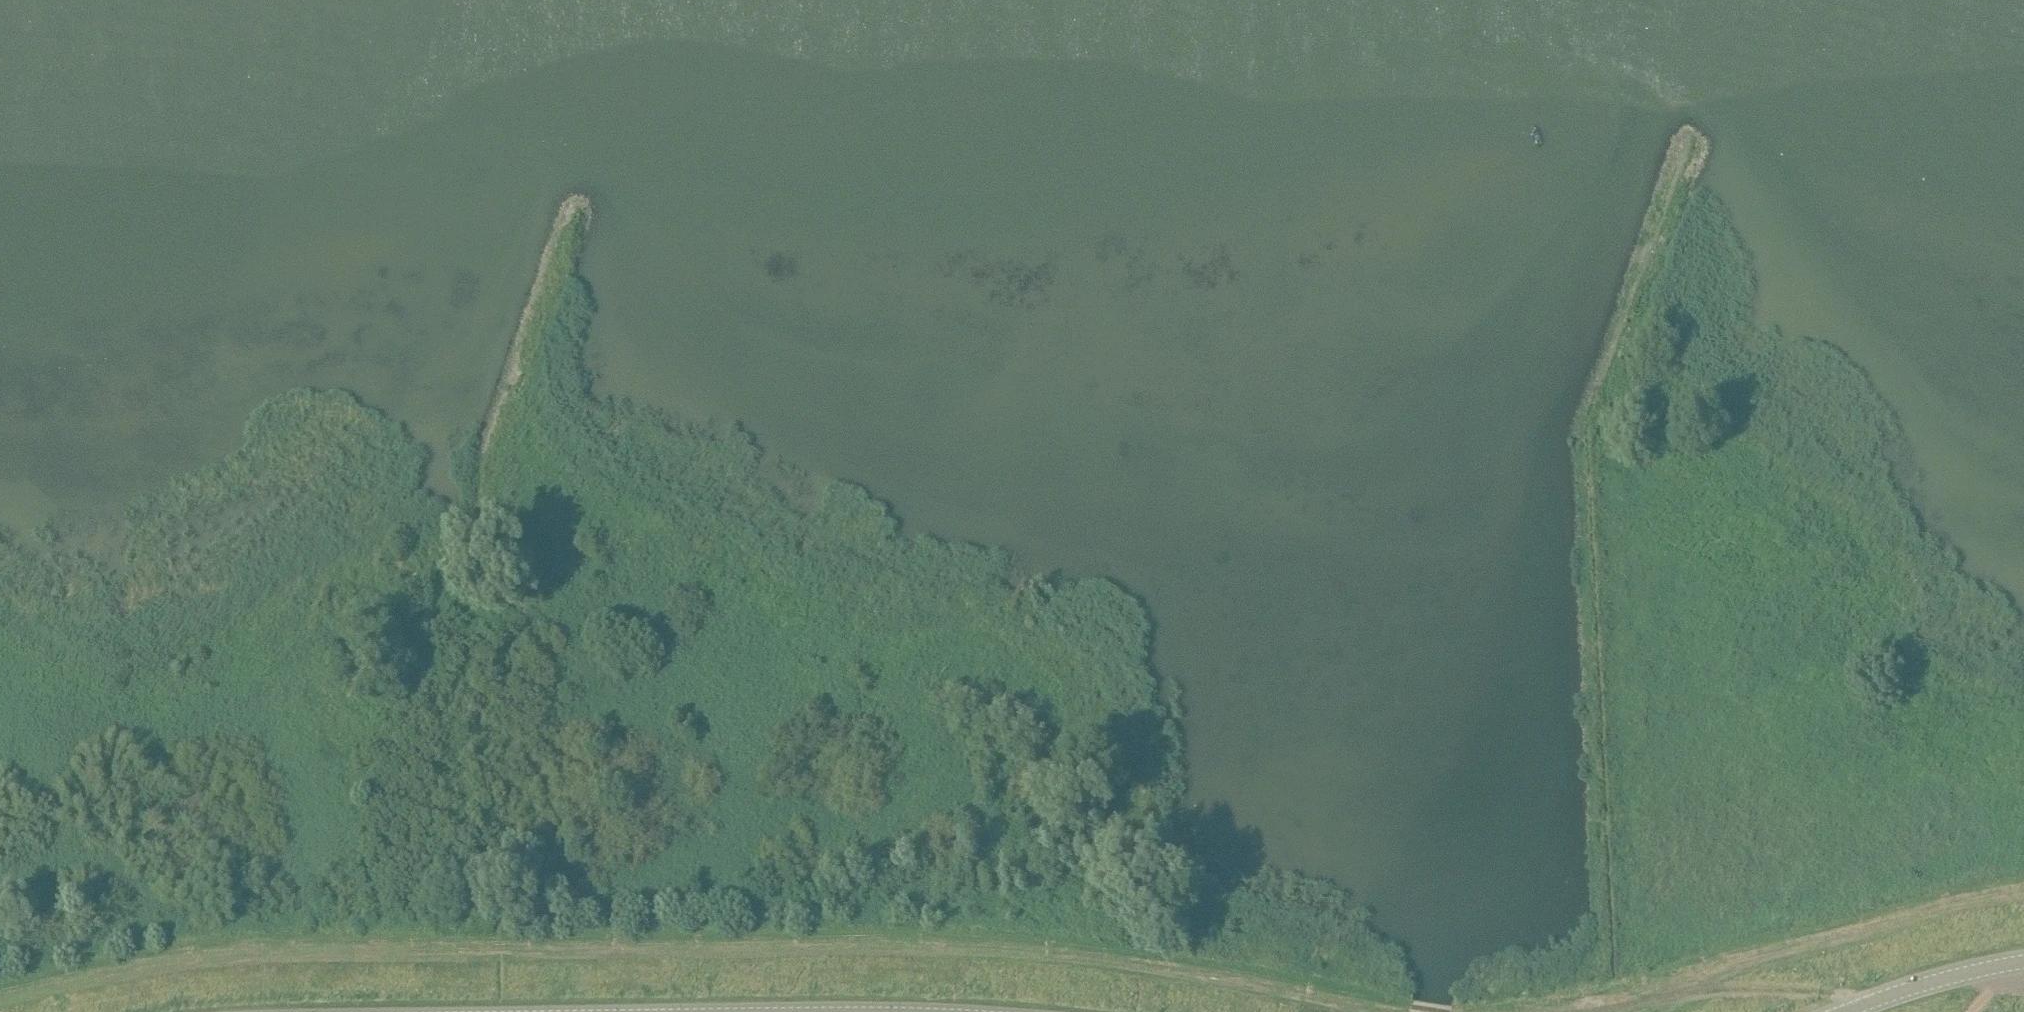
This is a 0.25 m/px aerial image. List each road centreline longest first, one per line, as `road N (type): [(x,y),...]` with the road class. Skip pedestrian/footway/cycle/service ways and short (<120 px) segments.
road 1 (tertiary): [(1847,1011),(1935,981),(2023,962)]

